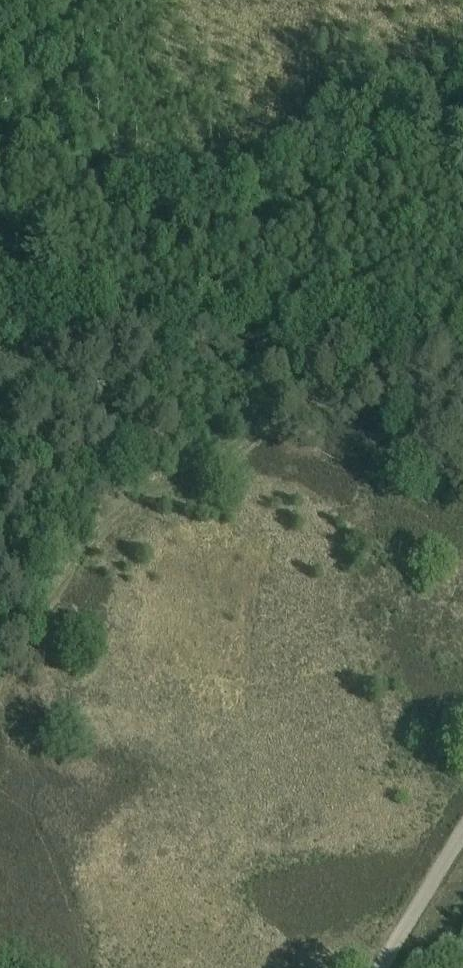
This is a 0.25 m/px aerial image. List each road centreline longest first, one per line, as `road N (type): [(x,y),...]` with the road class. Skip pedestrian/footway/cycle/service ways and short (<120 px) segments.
road 1 (track): [(413,358),(111,512),(68,559),(0,667)]
road 2 (track): [(0,329),(363,351),(462,366)]
road 3 (track): [(462,825),(382,967)]

